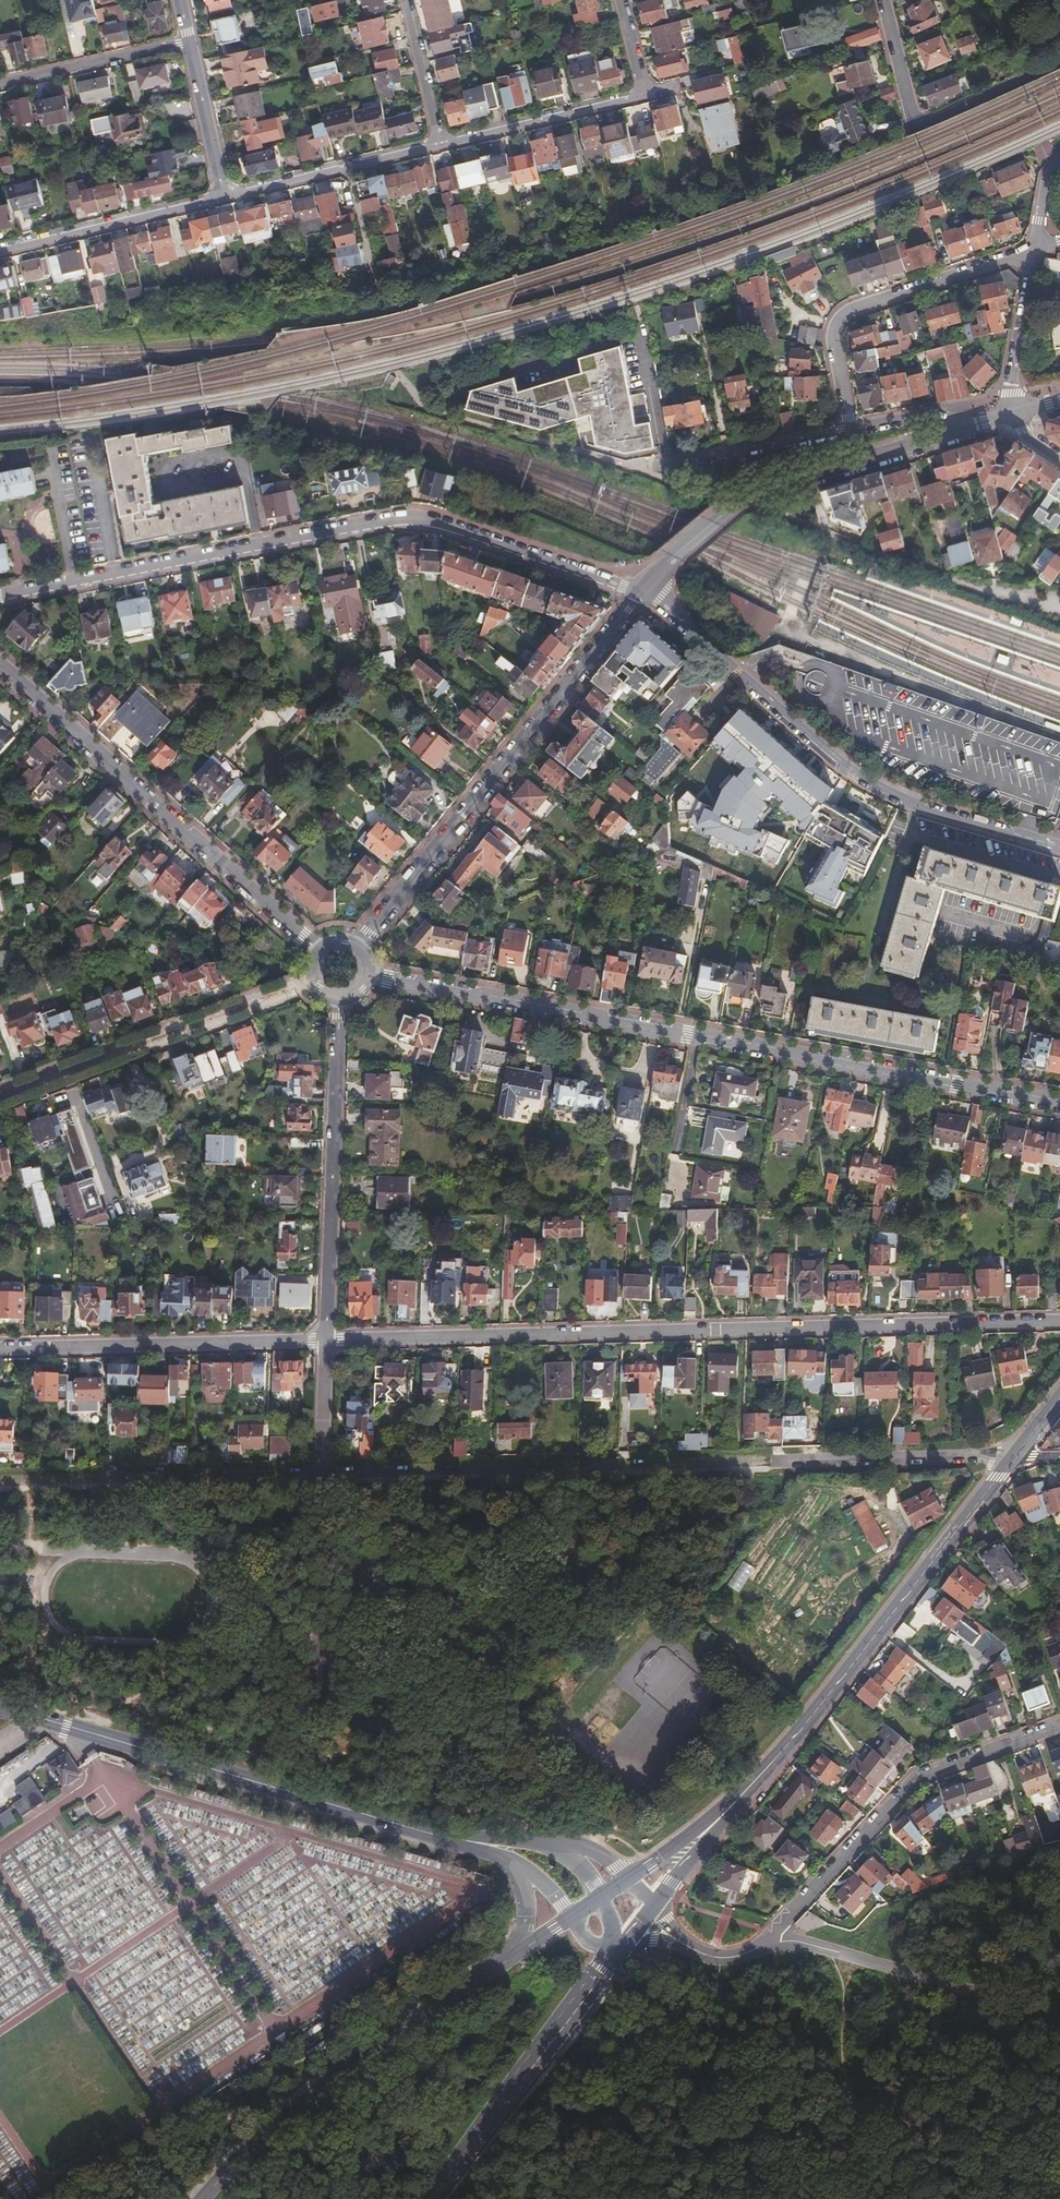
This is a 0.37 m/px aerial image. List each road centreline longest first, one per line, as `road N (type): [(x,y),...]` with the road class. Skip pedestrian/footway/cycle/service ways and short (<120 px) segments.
road 1 (residential): [(1059,1322),(324,1340)]
road 2 (residential): [(368,978),(1059,1102)]
road 3 (residential): [(320,1470),(1014,1458)]
road 4 (tertiary): [(644,590),(407,520),(0,597)]
road 5 (tertiary): [(482,1844),(0,1709)]
road 6 (residential): [(644,590),(852,769),(913,804),(1059,847)]
road 7 (secondary): [(1014,1458),(836,1686),(717,1821)]
road 8 (tertiary): [(358,947),(644,590)]
road 9 (residential): [(0,664),(318,951)]
road 10 (secondary): [(521,1949),(347,2070),(203,2198)]
road 11 (tertiary): [(971,422),(946,437),(742,499),(644,590)]
road 12 (unclassified): [(1059,1726),(923,1775),(768,1939)]
road 13 (residential): [(339,1000),(324,1340)]
road 14 (tertiary): [(0,1099),(312,981)]
road 15 (residential): [(324,1340),(0,1348)]
road 16 (residential): [(0,1478),(320,1470)]
road 17 (residential): [(850,428),(832,333),(845,312),(1033,251)]
road 18 (secondary): [(434,2198),(623,1946)]
road 19 (residential): [(768,1939),(1059,2018)]
road 20 (unclassified): [(1059,62),(934,122),(920,120),(910,112),(883,0)]
road 21 (track): [(873,2198),(850,2087),(840,1953)]
road 22 (unclassified): [(225,199),(0,250)]
road 23 (unclassified): [(225,199),(438,148)]
road 24 (unclassified): [(438,148),(643,94)]
road 25 (residential): [(850,428),(652,474)]
road 26 (unclassified): [(0,83),(188,43)]
road 27 (unclassified): [(1016,412),(1009,393),(1033,251)]
road 28 (residential): [(225,199),(188,43)]
road 29 (unclassified): [(403,0),(438,148)]
road 30 (residential): [(320,1470),(324,1340)]
road 31 (residential): [(971,422),(932,409),(850,428)]

